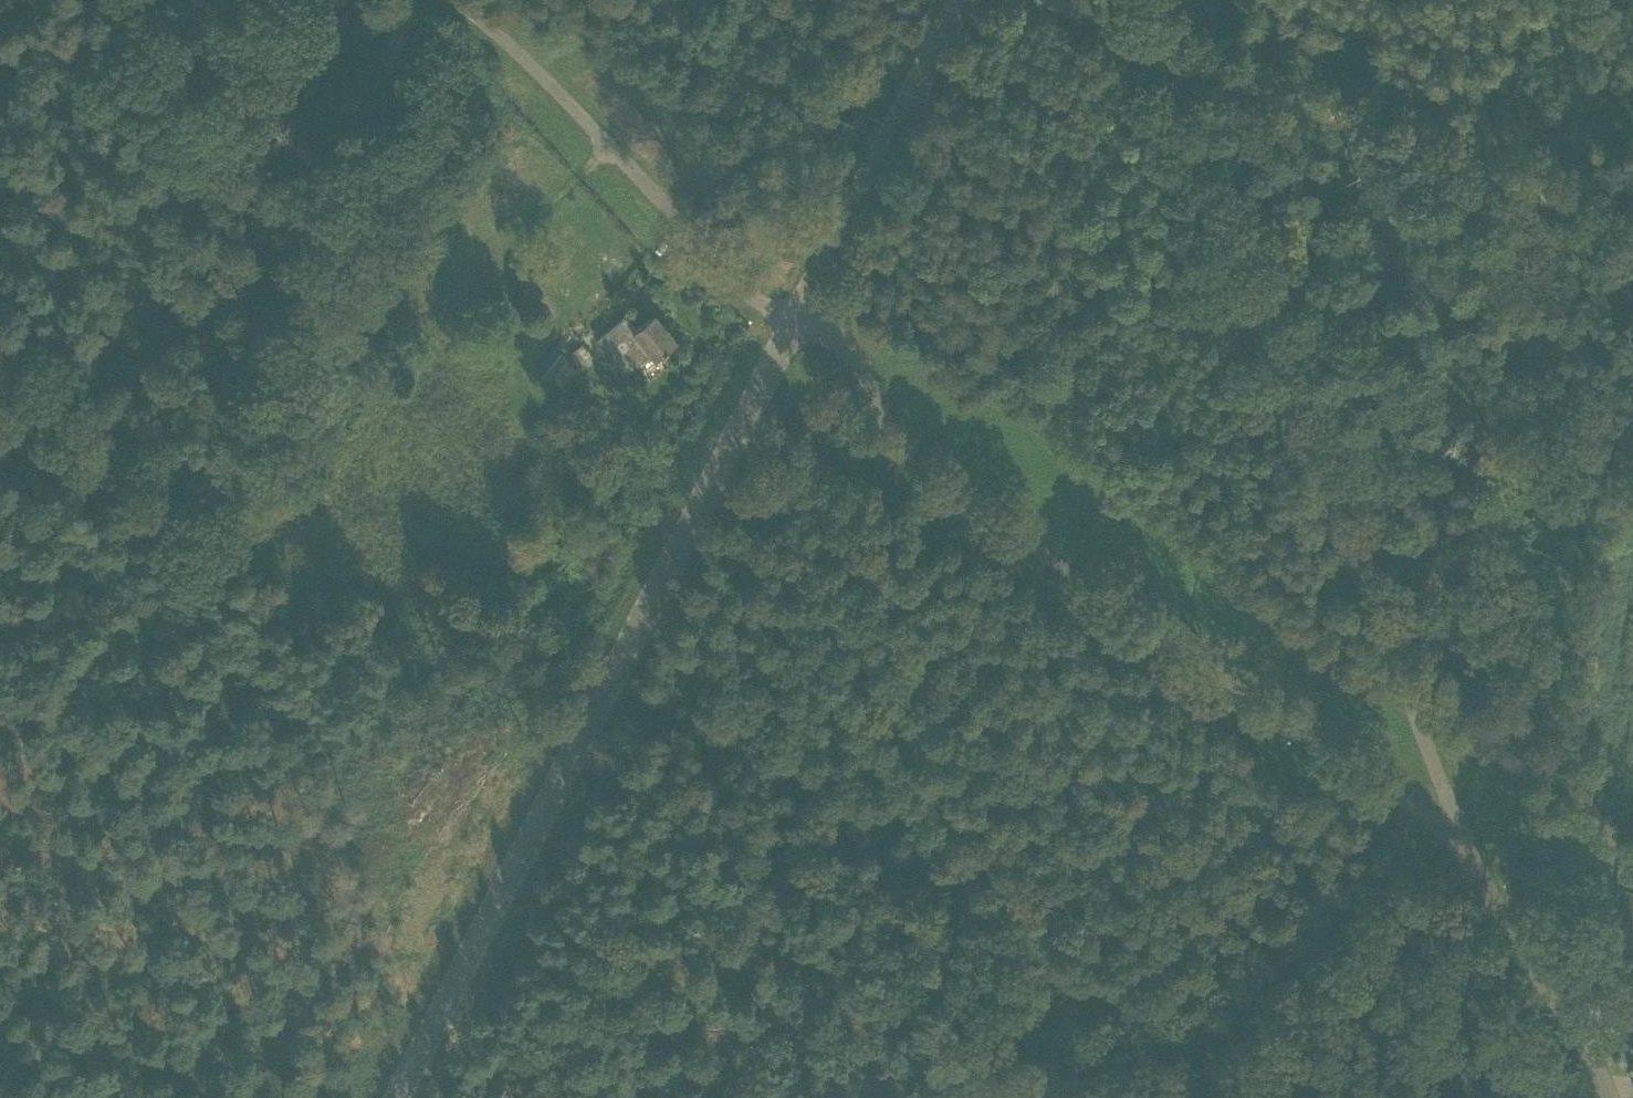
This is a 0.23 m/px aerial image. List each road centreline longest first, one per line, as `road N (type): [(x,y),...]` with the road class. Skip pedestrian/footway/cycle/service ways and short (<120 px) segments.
road 1 (unclassified): [(1610,1097),(1588,1045),(1463,839),(907,457),(856,356),(796,320)]
road 2 (unclassified): [(398,1097),(796,320)]
road 3 (track): [(1463,839),(1141,40)]
road 4 (track): [(1632,232),(1141,40)]
road 5 (unclassified): [(796,320),(743,293),(545,78),(456,0)]
road 6 (unclassified): [(796,320),(960,0)]

